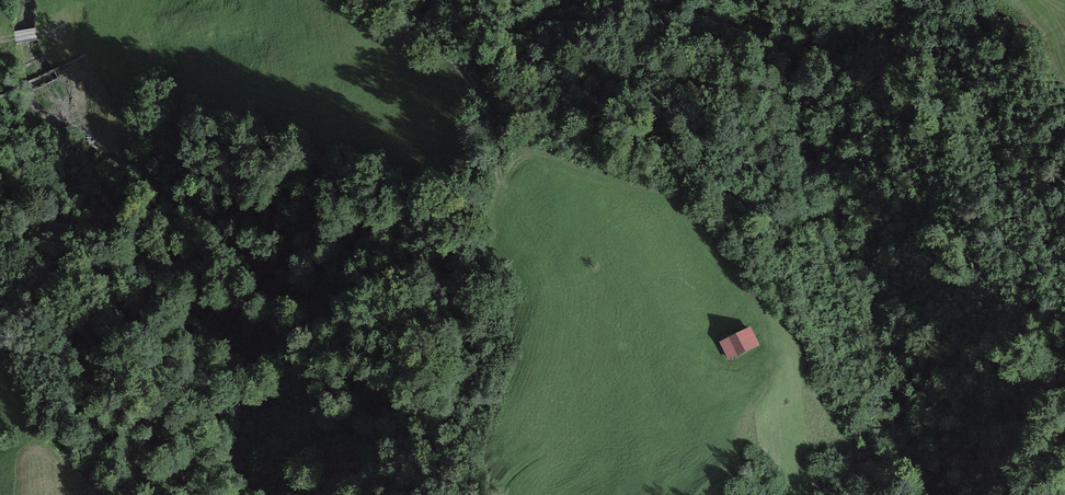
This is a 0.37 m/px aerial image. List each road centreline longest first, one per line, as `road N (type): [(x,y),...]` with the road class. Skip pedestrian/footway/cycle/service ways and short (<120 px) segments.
road 1 (trunk): [(1064,160),(899,205),(679,243),(0,333)]
road 2 (track): [(685,0),(681,11),(410,13),(405,27),(455,67),(492,114),(490,178),(513,153),(524,153),(650,188),(768,326),(774,353),(727,462),(696,494)]

